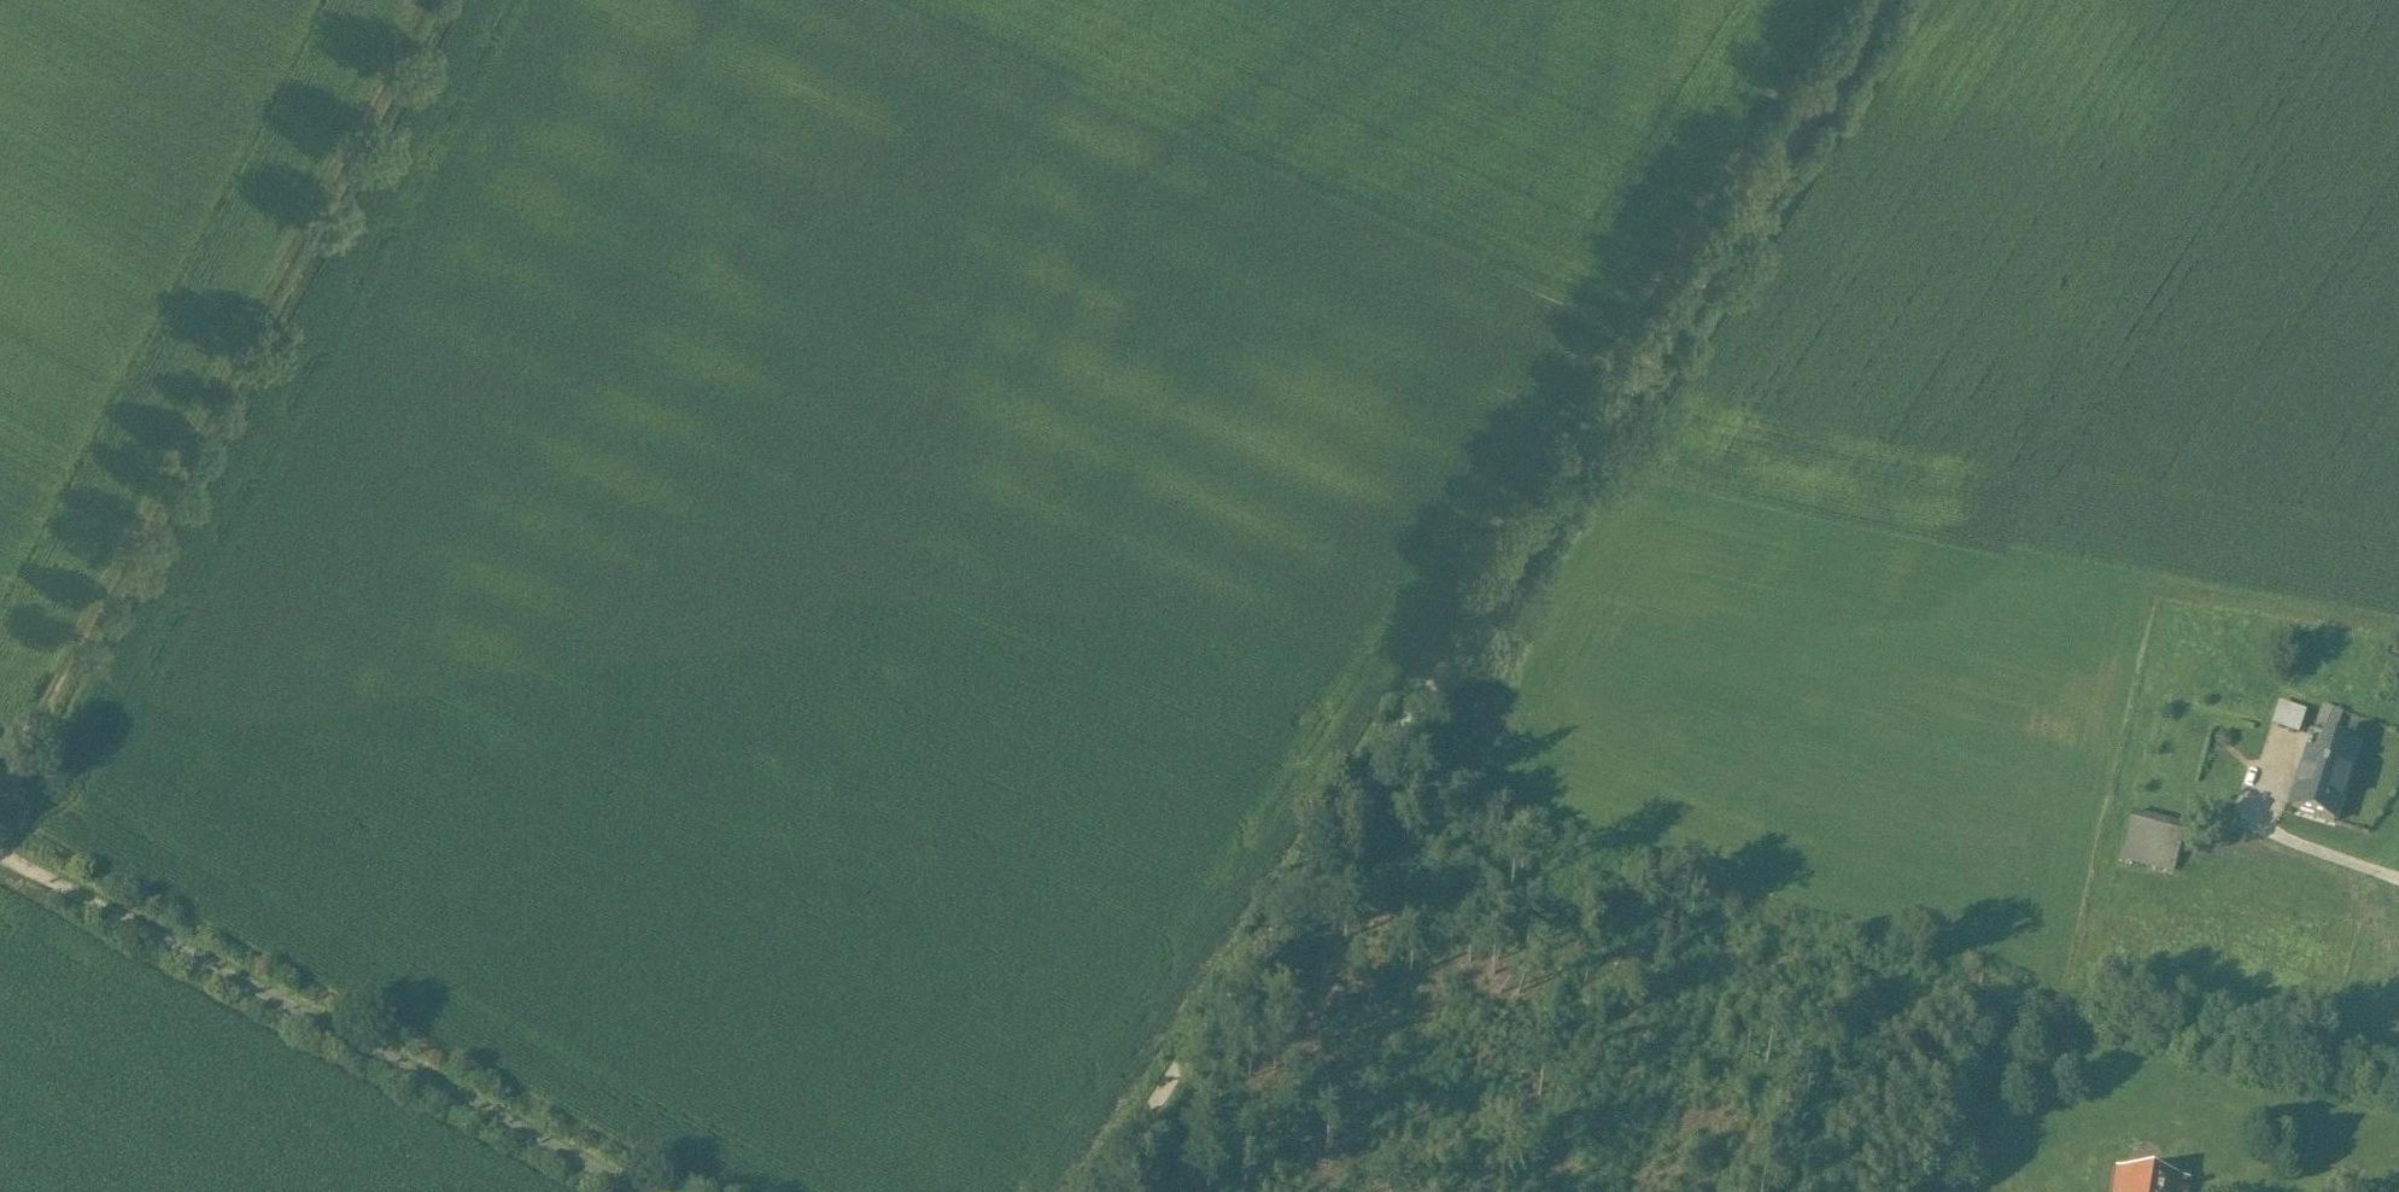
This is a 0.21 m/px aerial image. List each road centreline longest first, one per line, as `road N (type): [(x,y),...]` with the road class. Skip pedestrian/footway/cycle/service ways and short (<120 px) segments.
road 1 (track): [(1103,1191),(1882,0)]
road 2 (track): [(0,799),(430,0)]
road 3 (track): [(0,855),(632,1191)]
road 4 (track): [(2398,884),(2260,835)]

